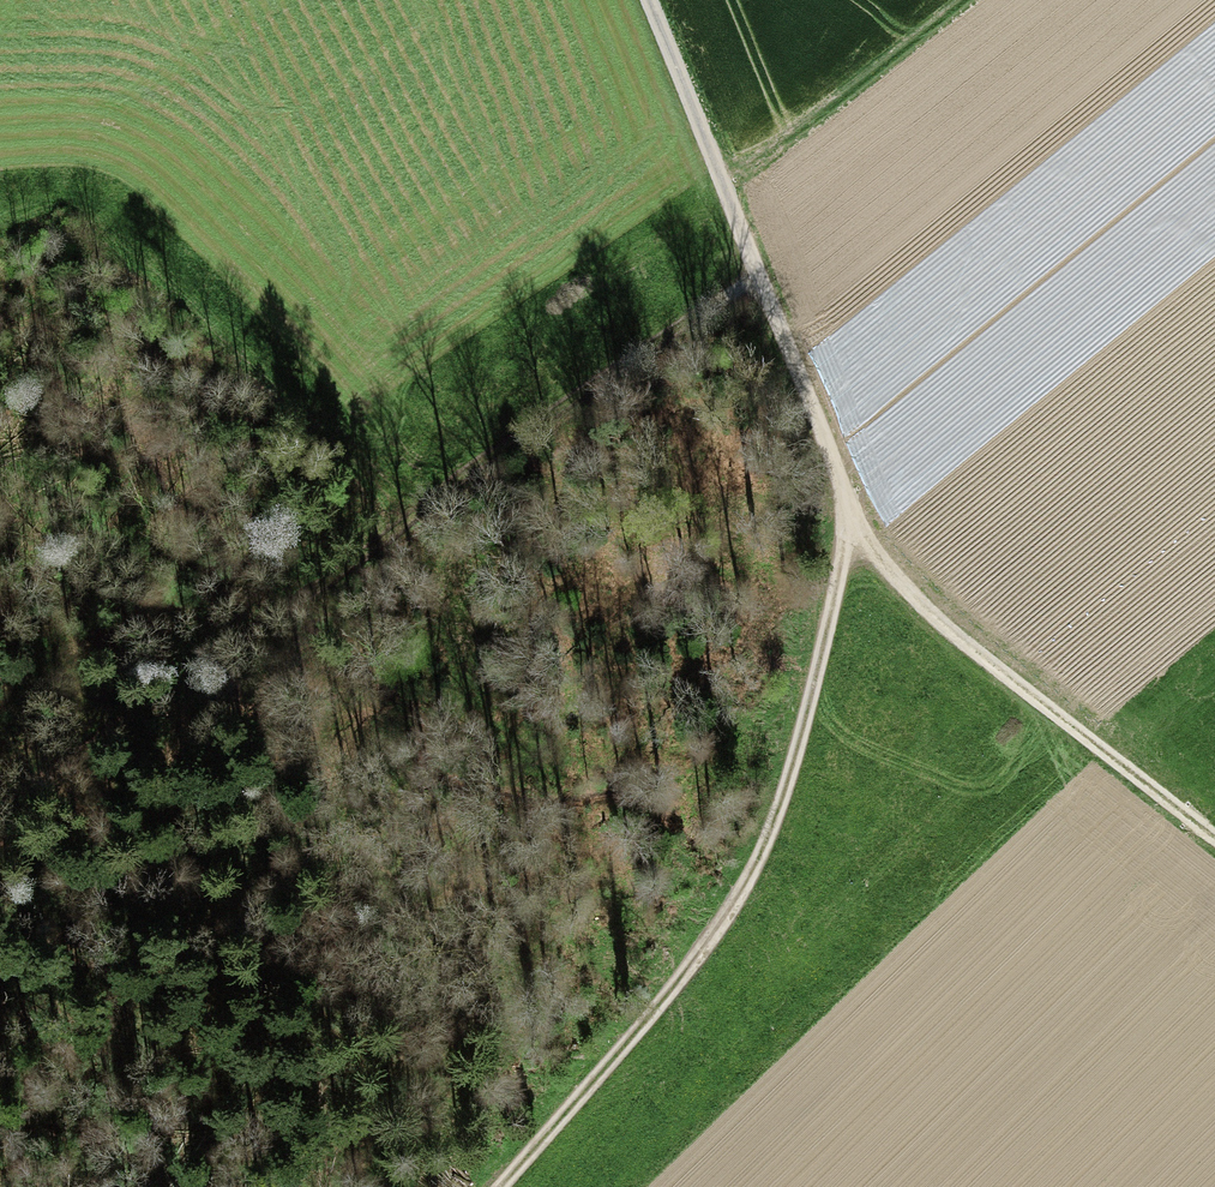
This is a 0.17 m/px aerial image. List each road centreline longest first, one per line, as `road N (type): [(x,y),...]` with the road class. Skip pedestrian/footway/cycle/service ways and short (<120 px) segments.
road 1 (track): [(760,278),(306,621),(0,810)]
road 2 (track): [(500,1186),(691,966),(754,869),(802,732),(853,524)]
road 3 (track): [(0,222),(62,190),(107,198),(267,347),(482,487)]
road 4 (track): [(853,524),(649,0)]
road 5 (track): [(853,524),(926,611),(1214,837)]

